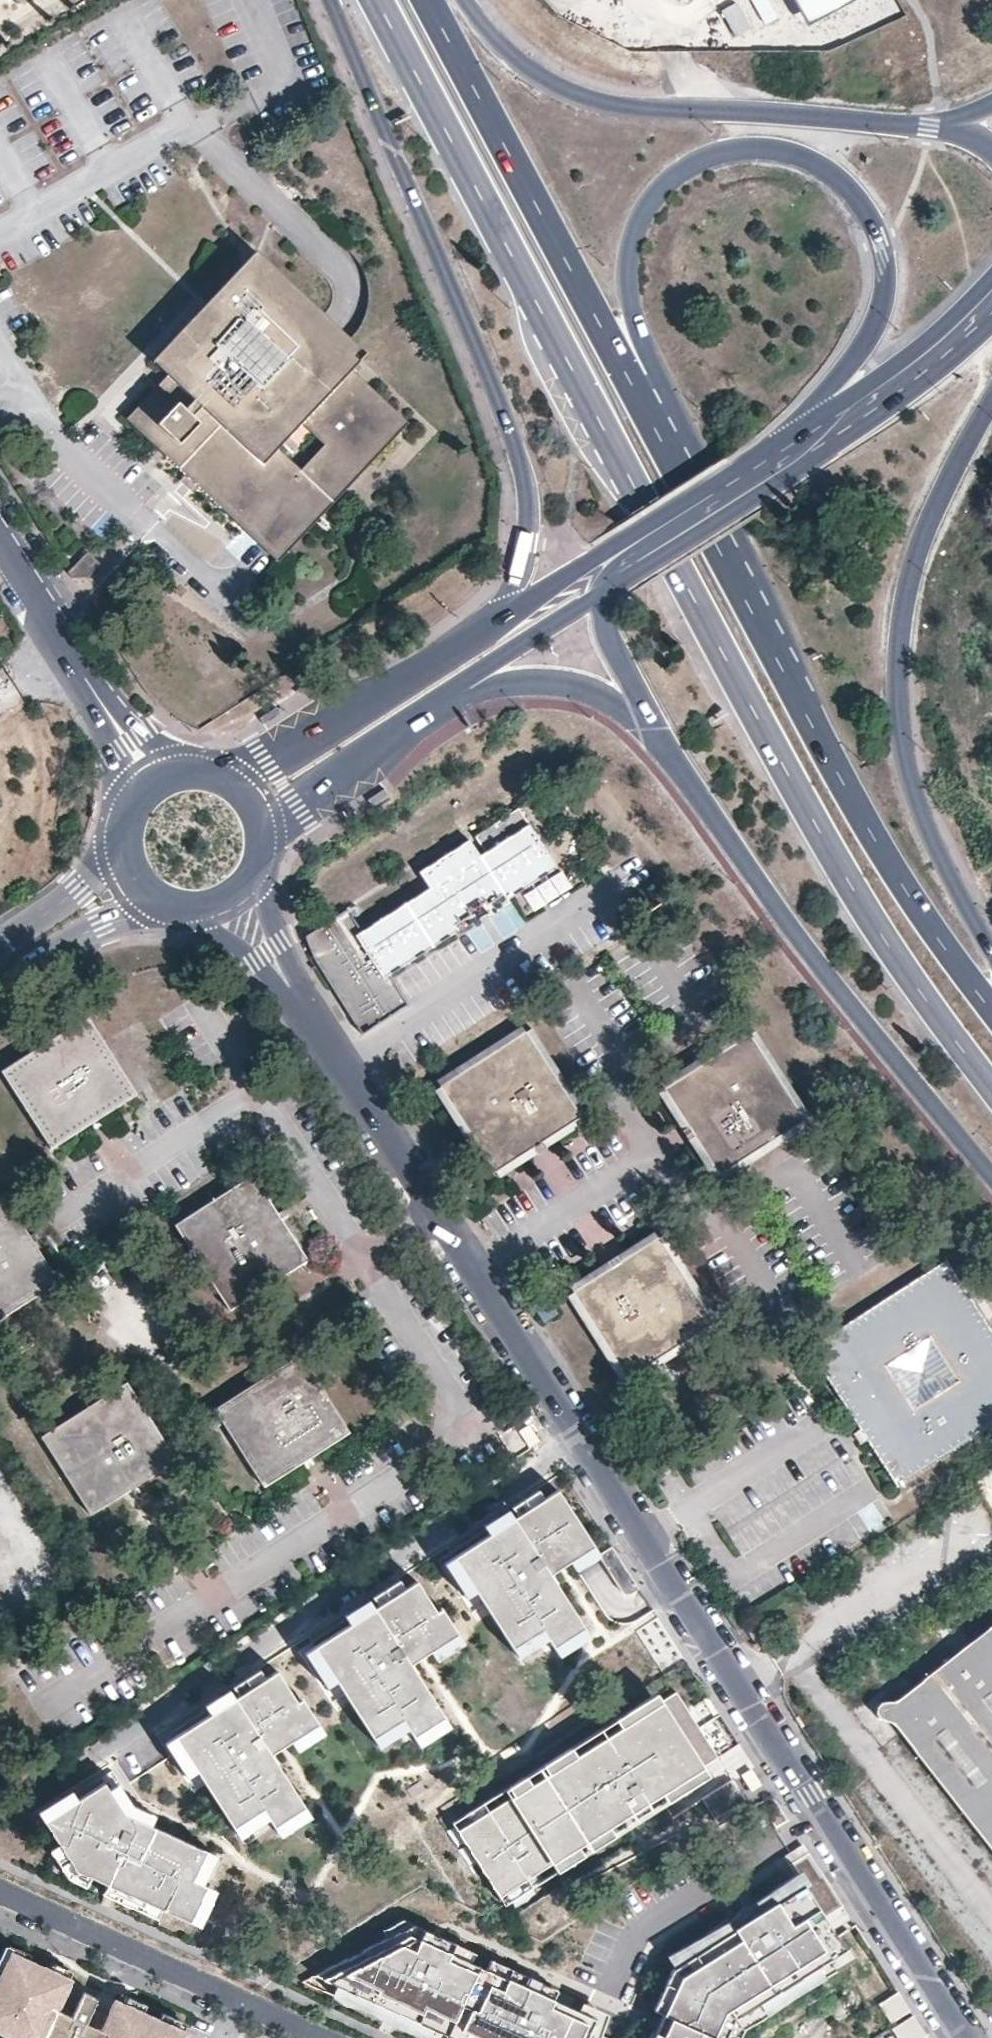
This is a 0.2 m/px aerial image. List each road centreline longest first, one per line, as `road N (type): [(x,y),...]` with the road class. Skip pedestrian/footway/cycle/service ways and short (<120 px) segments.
road 1 (residential): [(237,900),(969,2037)]
road 2 (primary): [(374,0),(871,923),(991,1088)]
road 3 (primary): [(681,452),(629,283),(636,239),(673,180),(706,156),(741,152),(779,155),(840,182),(884,240),(889,285),(872,336),(780,445)]
road 4 (primary): [(328,0),(511,433),(528,494),(528,541),(504,607),(439,662)]
road 5 (primary): [(991,1013),(888,866),(681,452)]
road 6 (primary): [(991,955),(934,855),(913,790),(900,651),(925,534),(991,403)]
road 7 (primary): [(954,127),(619,113),(491,46),(460,0)]
road 8 (primary): [(680,764),(866,1028),(991,1179)]
road 9 (primary): [(681,452),(434,0)]
road 10 (tertiary): [(600,596),(799,468),(940,366),(991,317)]
road 11 (tertiary): [(780,445),(439,662)]
road 12 (residential): [(313,2037),(0,1896)]
road 13 (primary): [(416,723),(468,694),(527,683),(586,692),(639,720),(680,764)]
road 14 (residential): [(0,533),(148,778)]
road 15 (tertiary): [(991,277),(920,345),(780,445)]
road 16 (tertiary): [(780,445),(754,480),(624,563),(600,596)]
road 17 (tertiary): [(439,662),(236,776)]
road 18 (tertiary): [(416,723),(600,596)]
road 19 (primary): [(600,596),(609,648),(680,764)]
road 20 (tertiary): [(268,827),(416,723)]
road 21 (secondary): [(0,988),(154,903)]
road 22 (secondary): [(119,827),(70,903),(0,949)]

